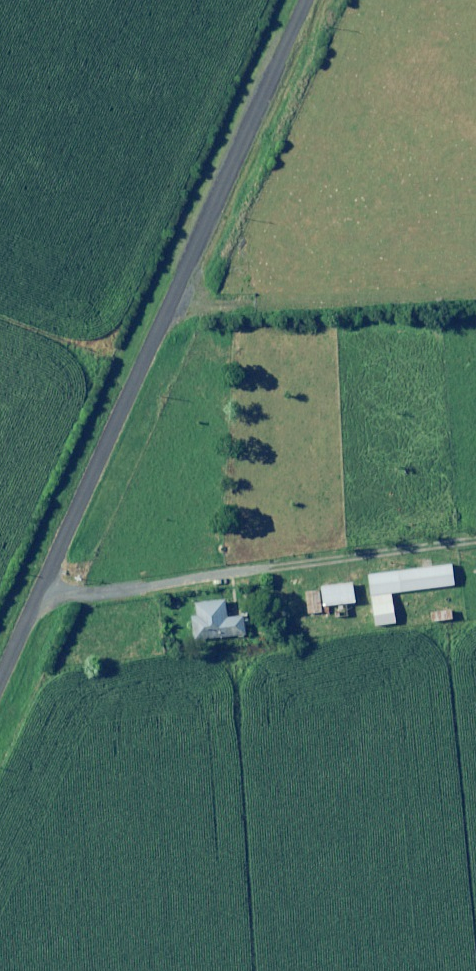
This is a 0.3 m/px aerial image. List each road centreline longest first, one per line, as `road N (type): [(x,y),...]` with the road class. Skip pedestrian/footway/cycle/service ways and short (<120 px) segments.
road 1 (unclassified): [(0,694),(305,0)]
road 2 (track): [(475,539),(44,595)]
road 3 (track): [(475,292),(168,308)]

